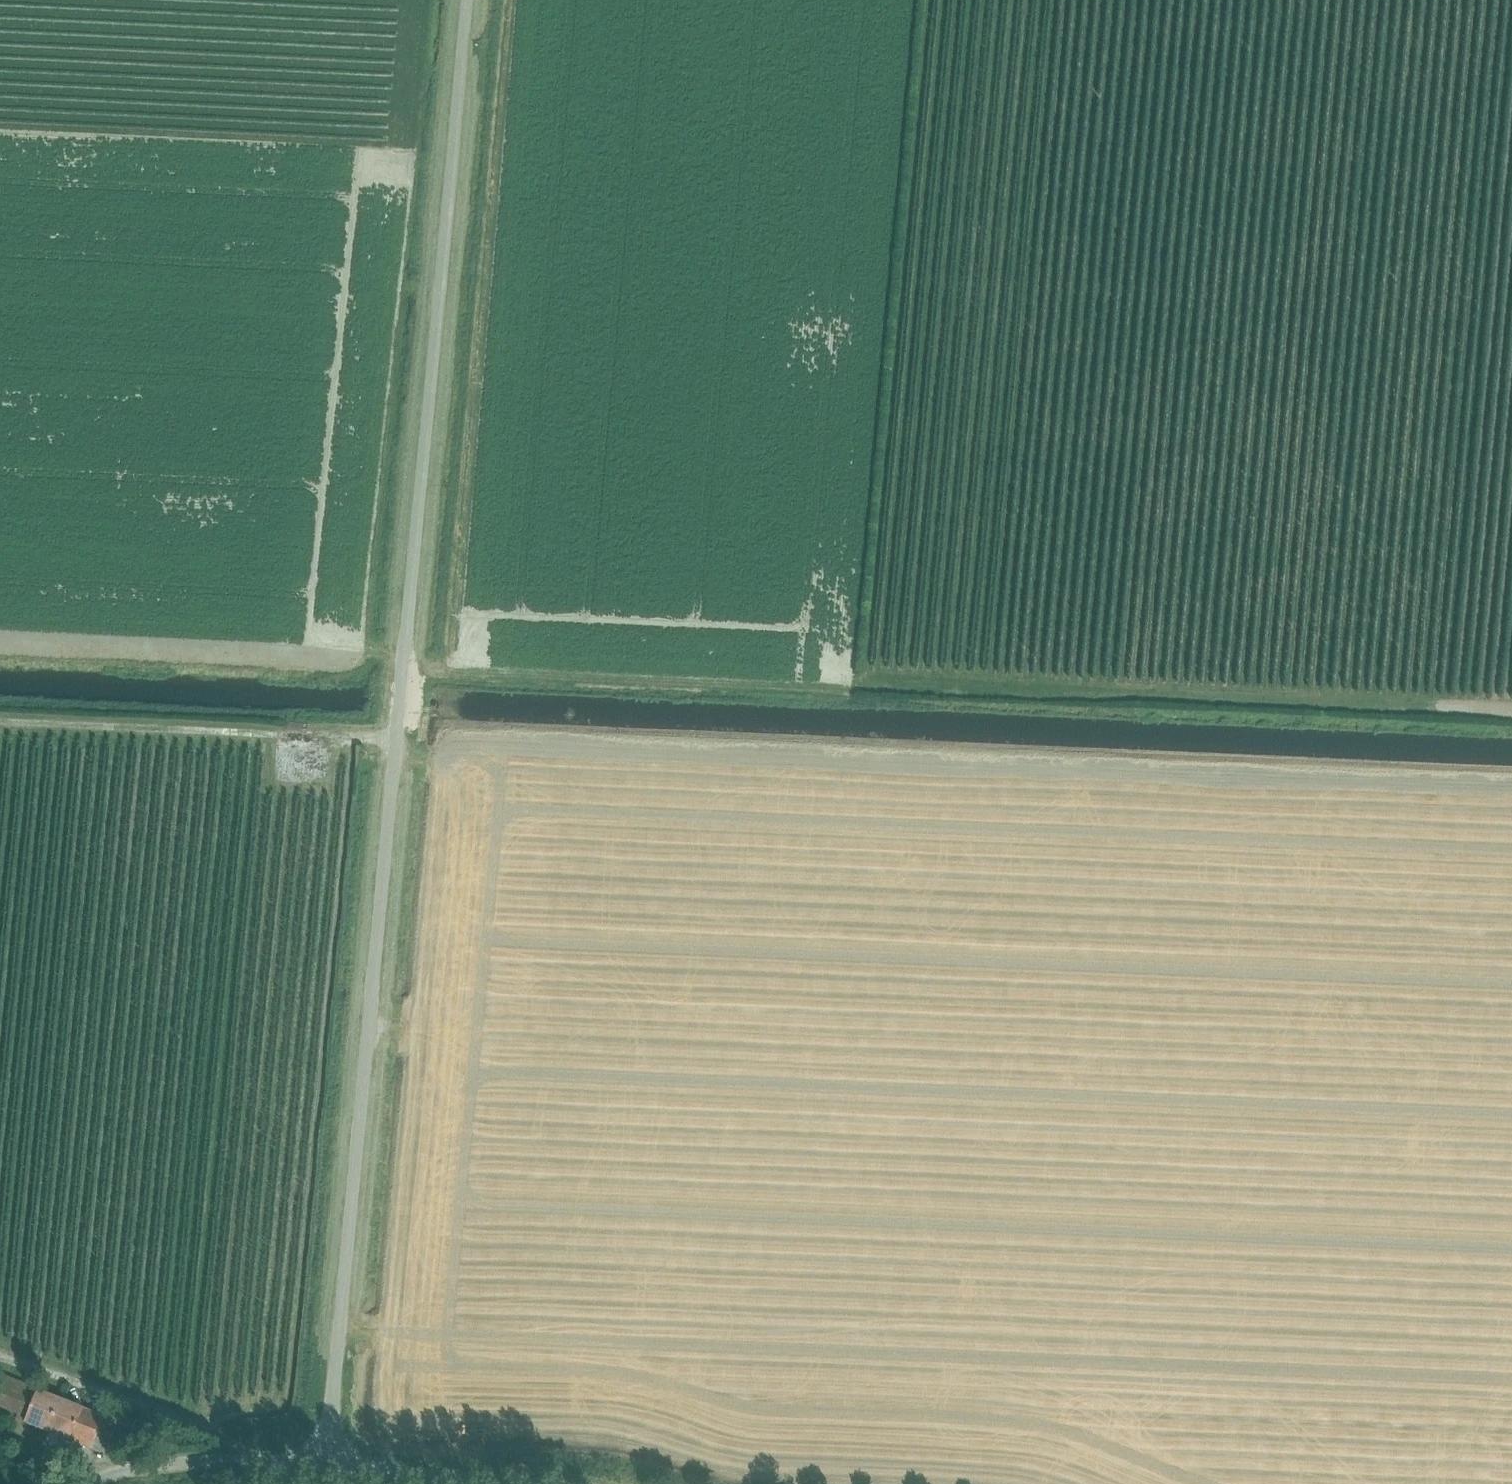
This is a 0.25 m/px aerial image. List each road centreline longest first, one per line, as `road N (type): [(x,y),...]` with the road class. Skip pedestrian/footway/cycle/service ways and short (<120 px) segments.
road 1 (unclassified): [(329,1466),(464,0)]
road 2 (unclassified): [(80,1483),(145,1463),(329,1466)]
road 3 (unclassified): [(555,1483),(329,1466)]

